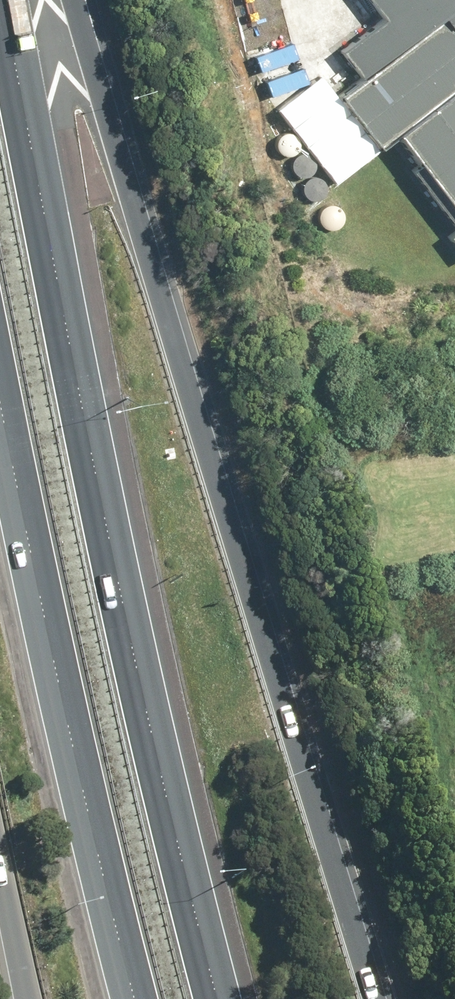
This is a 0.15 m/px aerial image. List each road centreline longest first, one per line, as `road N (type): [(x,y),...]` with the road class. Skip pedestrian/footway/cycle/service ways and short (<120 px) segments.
road 1 (motorway): [(70,0),(380,998)]
road 2 (motorway): [(0,2),(114,593),(214,998)]
road 3 (motorway): [(128,998),(0,426)]
road 4 (motorway): [(25,998),(0,876)]

